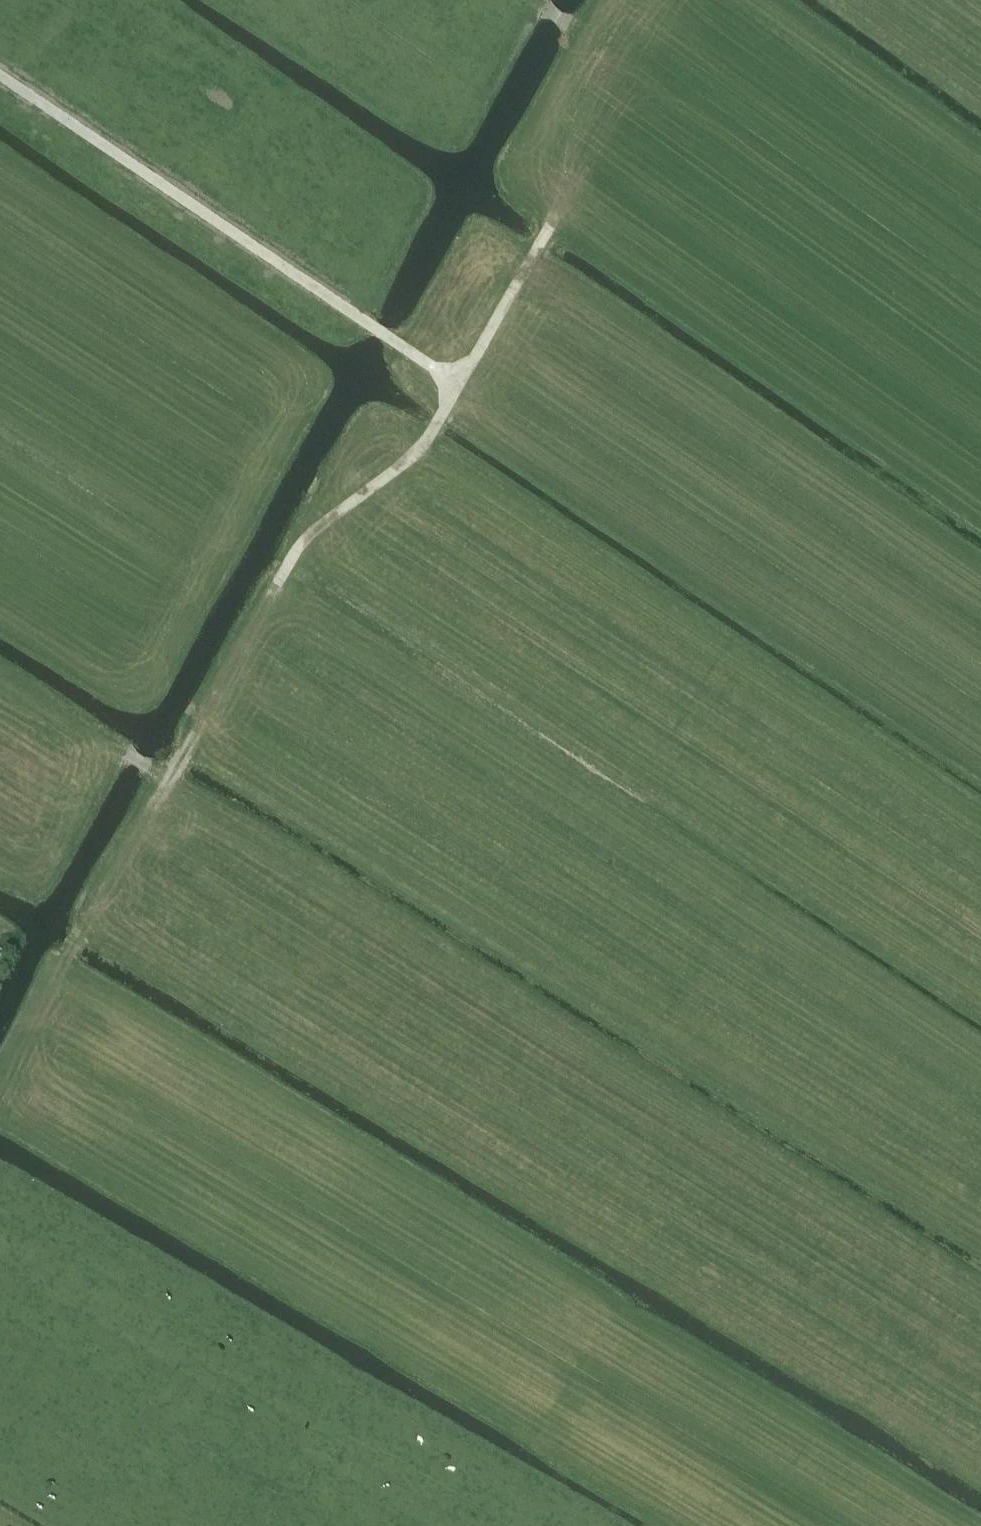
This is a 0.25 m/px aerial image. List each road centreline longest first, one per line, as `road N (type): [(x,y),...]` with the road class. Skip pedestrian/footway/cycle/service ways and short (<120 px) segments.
road 1 (track): [(60,976),(311,530),(427,439),(539,249),(612,52),(658,0)]
road 2 (track): [(452,388),(0,83)]

